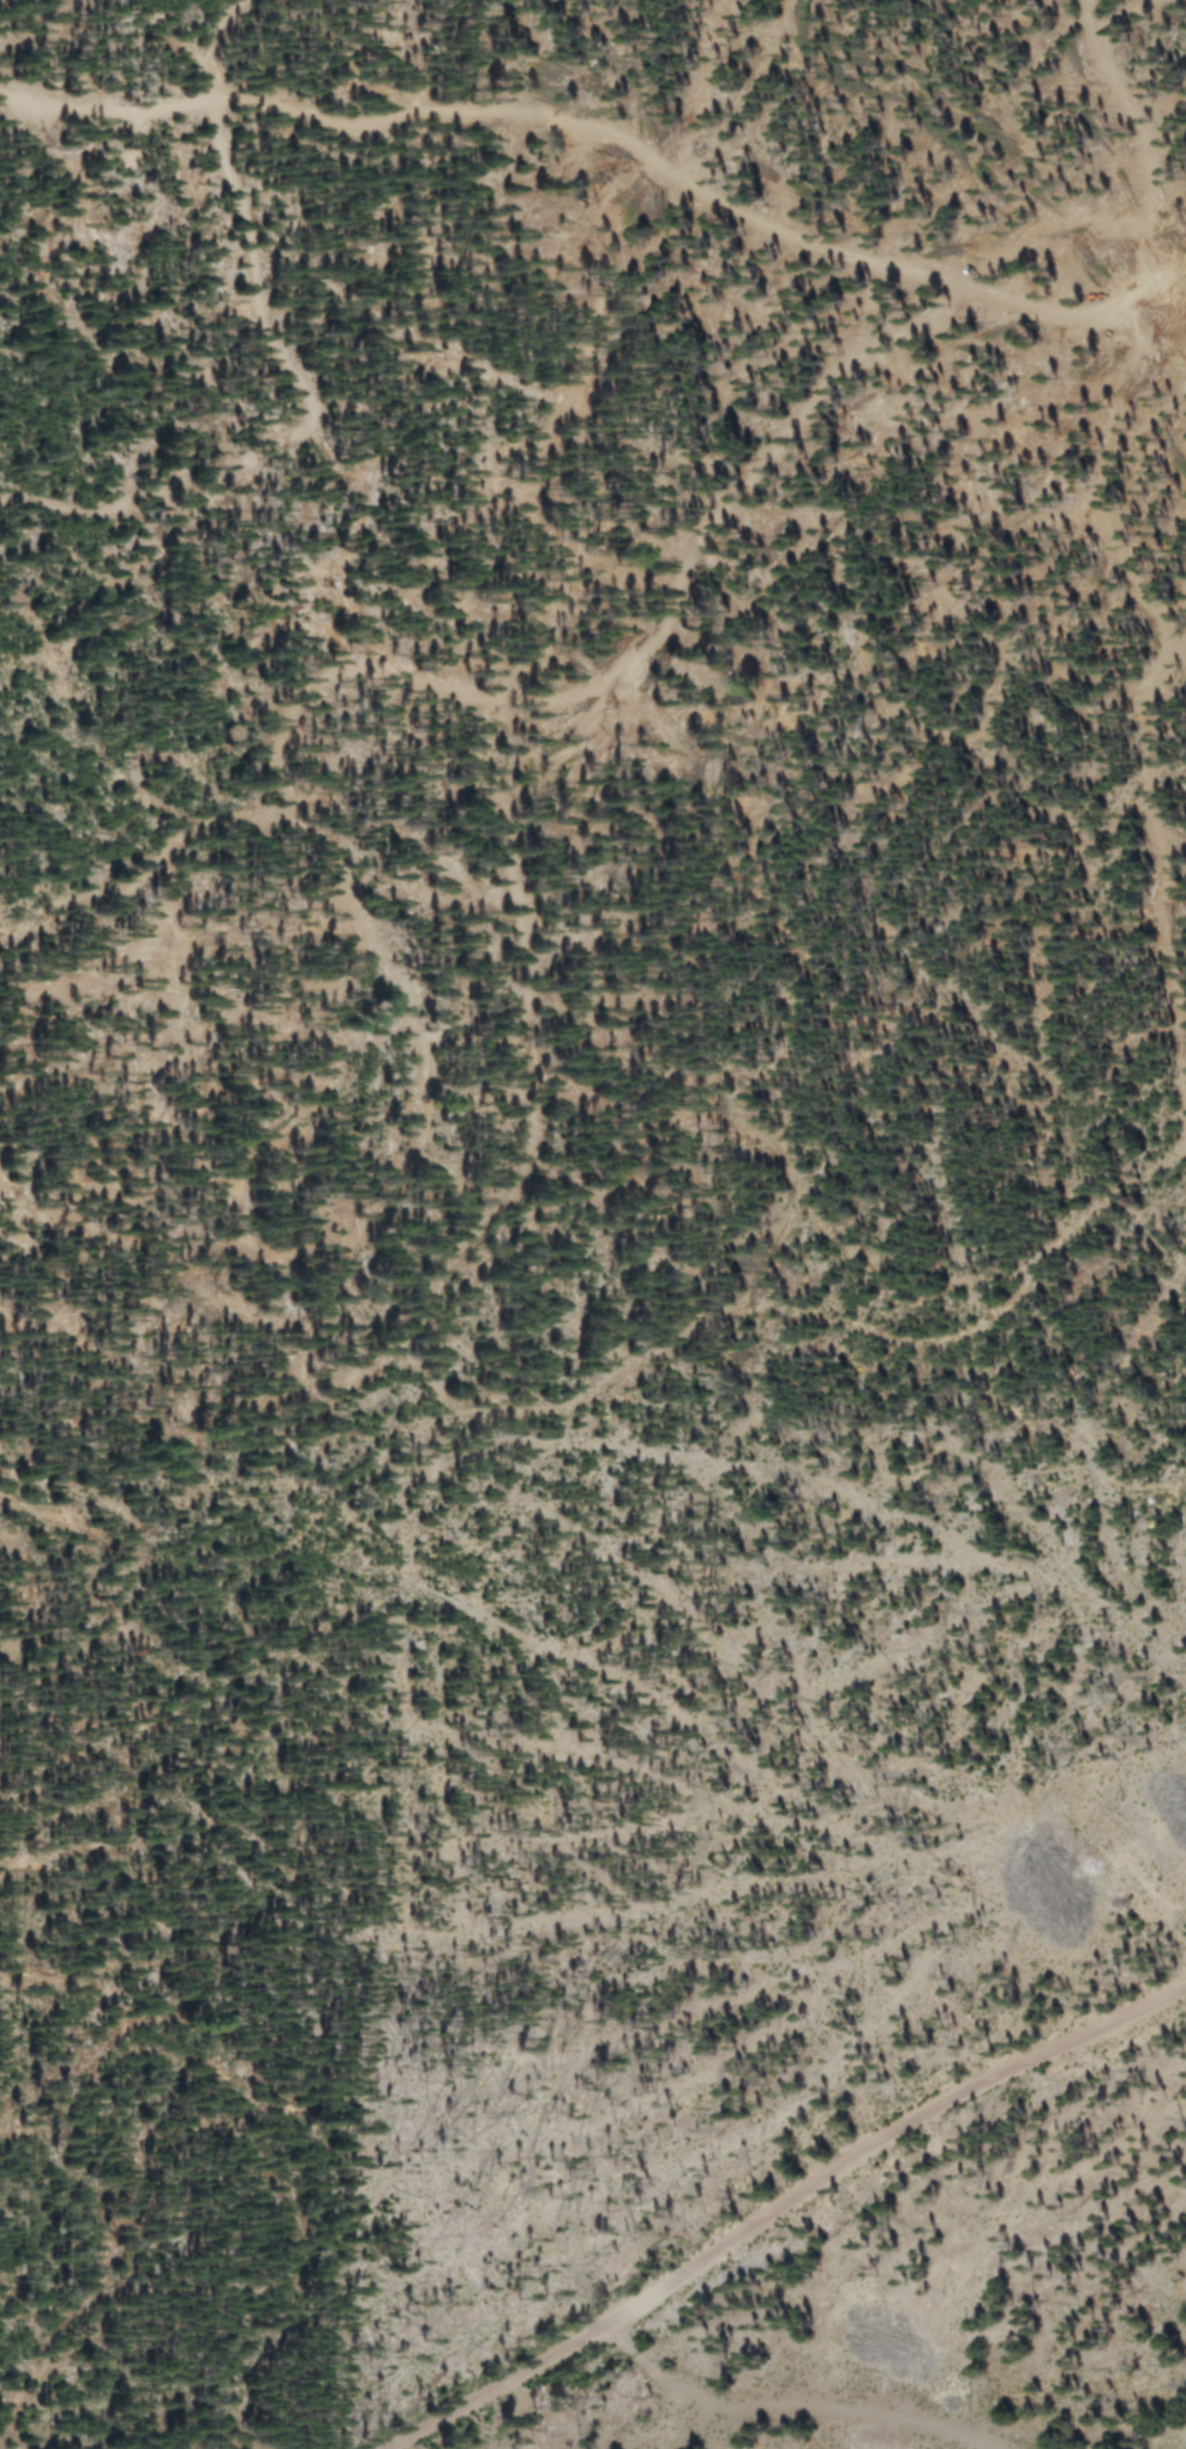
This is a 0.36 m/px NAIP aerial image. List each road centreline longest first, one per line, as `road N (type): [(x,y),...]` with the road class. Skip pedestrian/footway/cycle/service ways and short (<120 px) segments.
road 1 (residential): [(385,2448),(555,2357),(970,2084),(1185,1978)]

